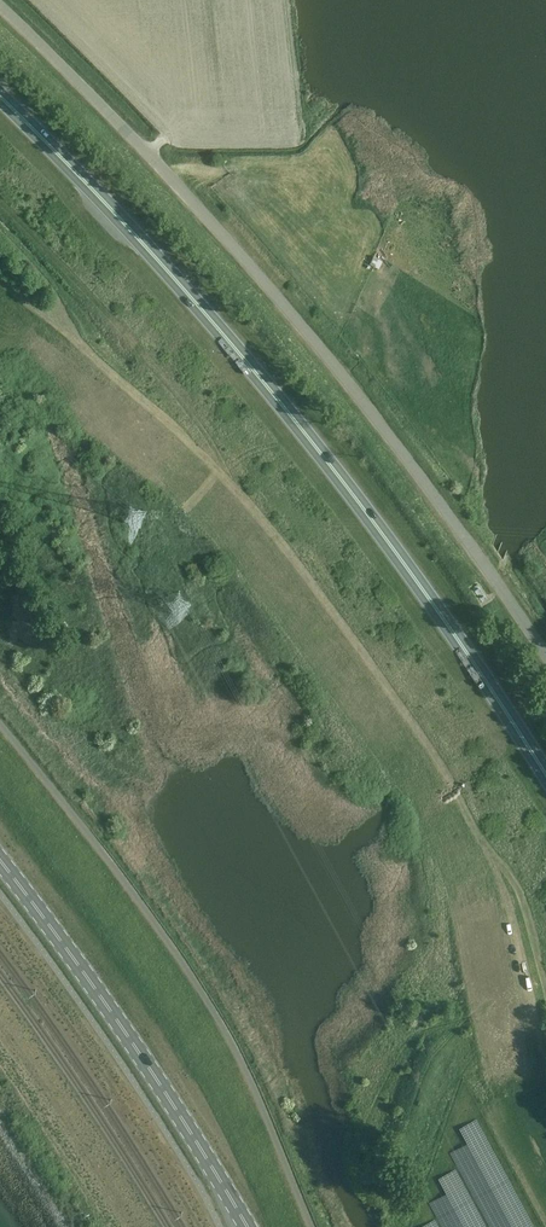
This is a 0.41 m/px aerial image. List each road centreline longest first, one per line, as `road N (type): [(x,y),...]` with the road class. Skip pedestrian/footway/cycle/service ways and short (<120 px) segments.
road 1 (trunk): [(545,774),(335,470),(142,241),(0,97)]
road 2 (unclassified): [(545,653),(287,307),(114,116),(0,6)]
road 3 (unclassified): [(313,1226),(252,1086),(187,968),(0,725)]
road 4 (secondary): [(0,863),(109,1012),(245,1226)]

